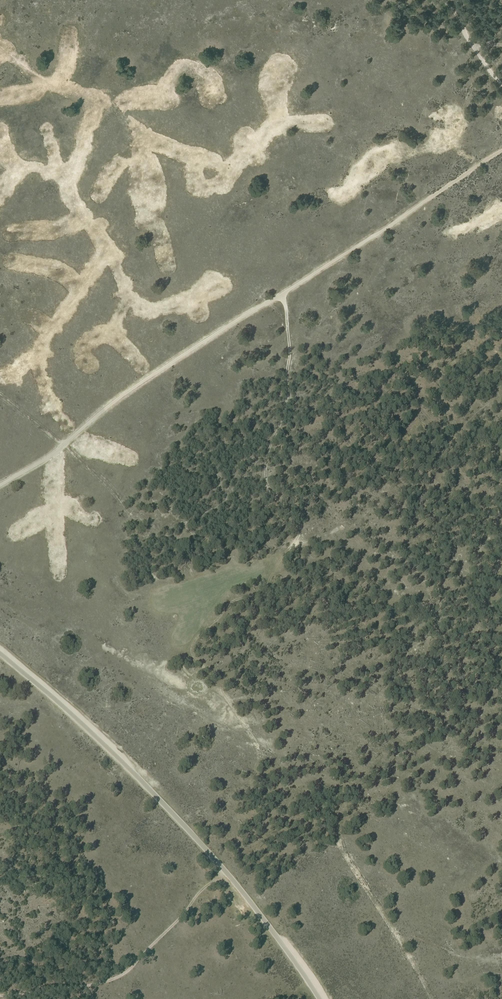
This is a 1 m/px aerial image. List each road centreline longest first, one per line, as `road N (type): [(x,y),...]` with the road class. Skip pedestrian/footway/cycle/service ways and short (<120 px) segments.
road 1 (unclassified): [(319,998),(171,812),(0,654)]
road 2 (track): [(222,868),(120,976),(0,994)]
road 3 (track): [(283,294),(287,390),(263,473),(274,500),(298,523),(299,538)]

